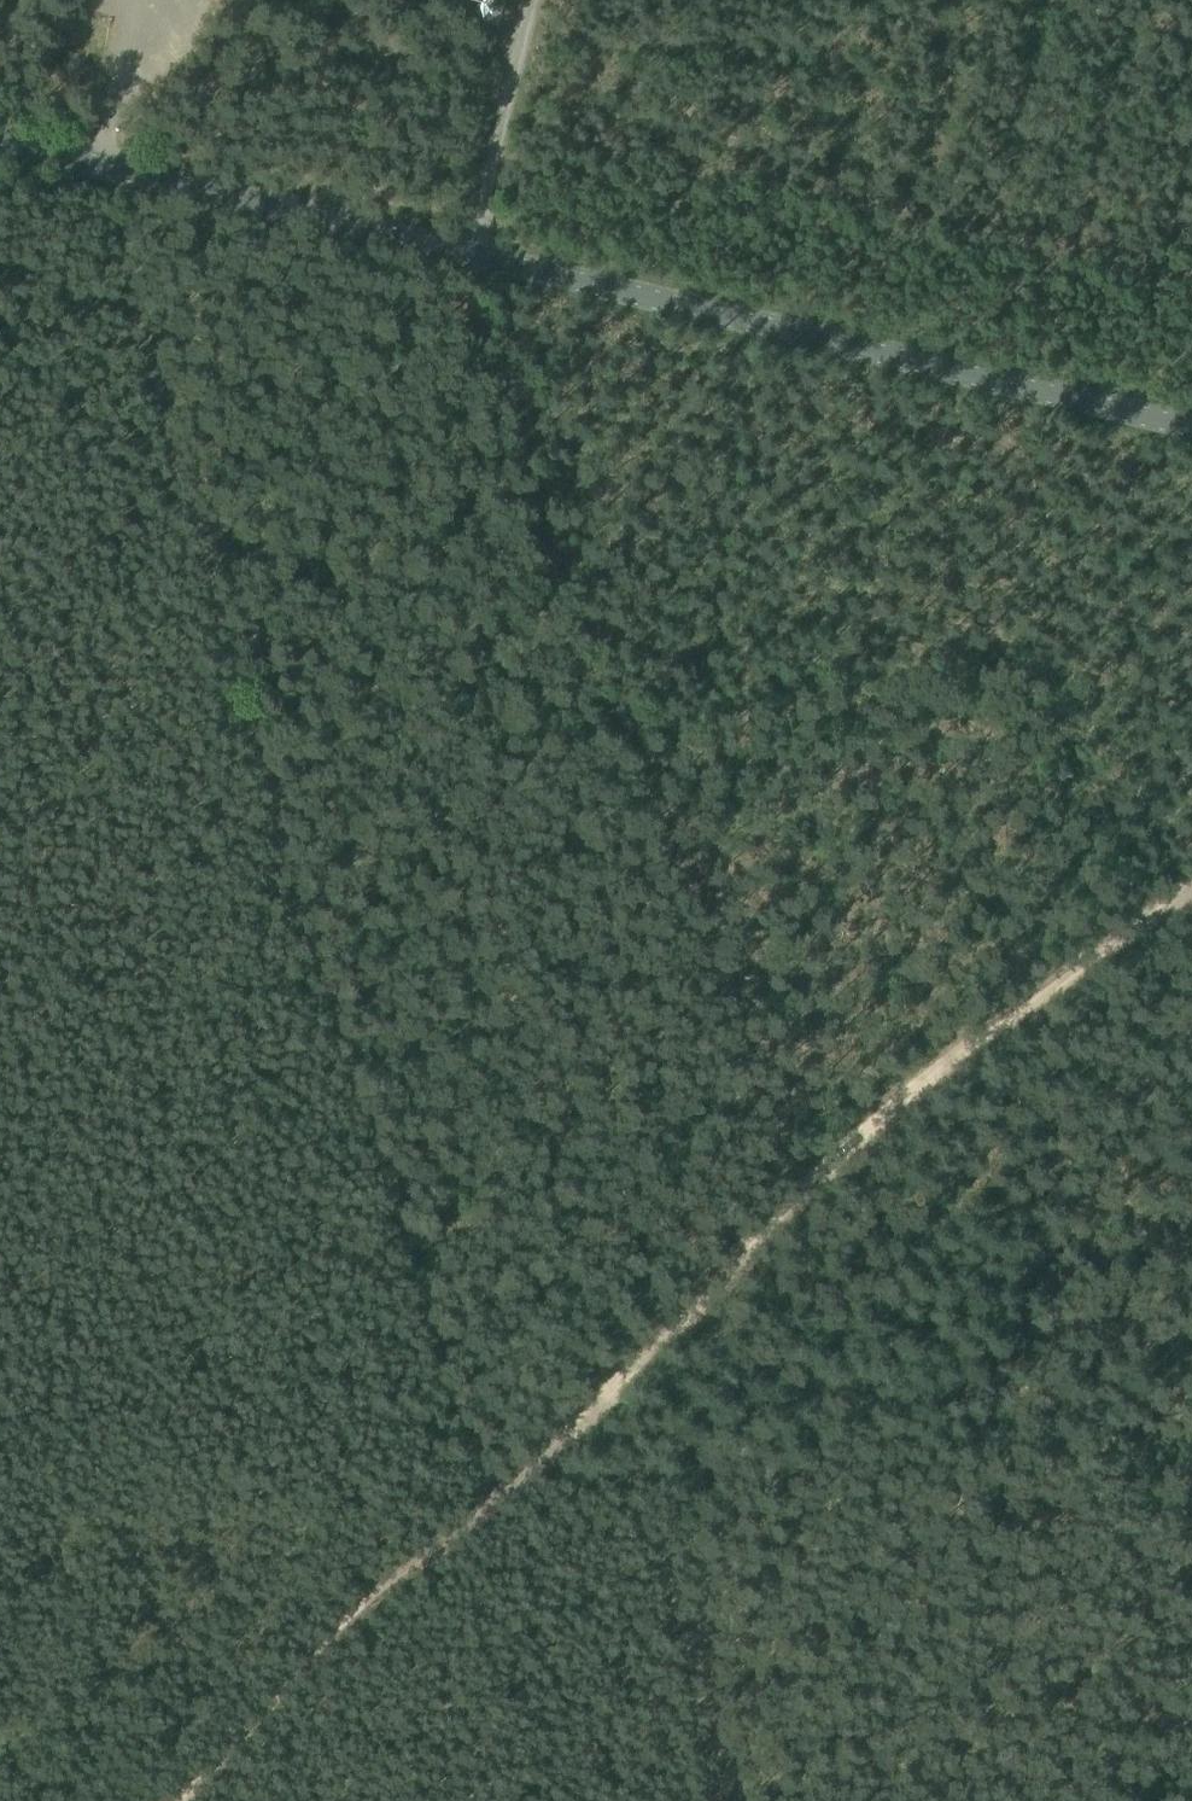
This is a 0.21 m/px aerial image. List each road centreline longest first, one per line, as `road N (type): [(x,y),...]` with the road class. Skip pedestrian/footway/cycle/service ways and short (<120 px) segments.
road 1 (track): [(169,1800),(317,1644),(521,1468),(859,1144),(1191,869)]
road 2 (unclassified): [(1191,413),(0,136)]
road 3 (track): [(475,241),(532,0)]

